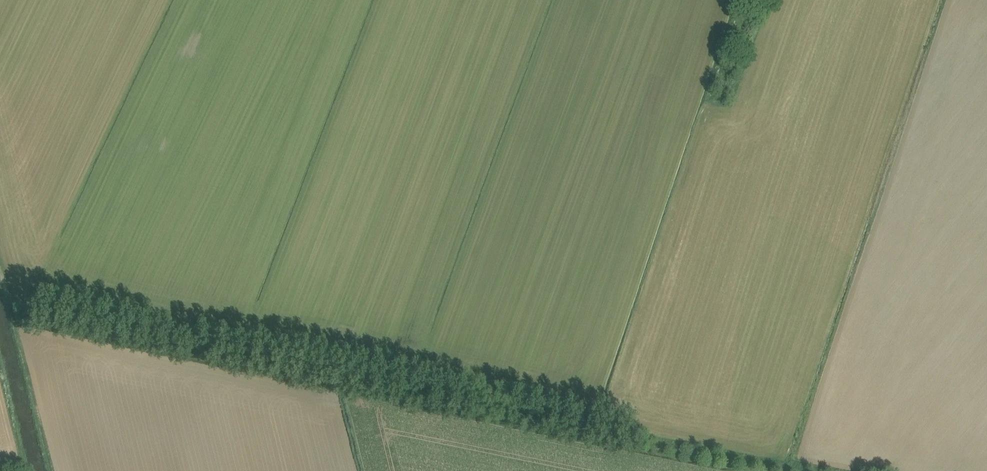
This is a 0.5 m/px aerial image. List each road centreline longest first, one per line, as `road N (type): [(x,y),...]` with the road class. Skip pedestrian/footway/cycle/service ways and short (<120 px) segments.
road 1 (track): [(23,310),(809,470)]

